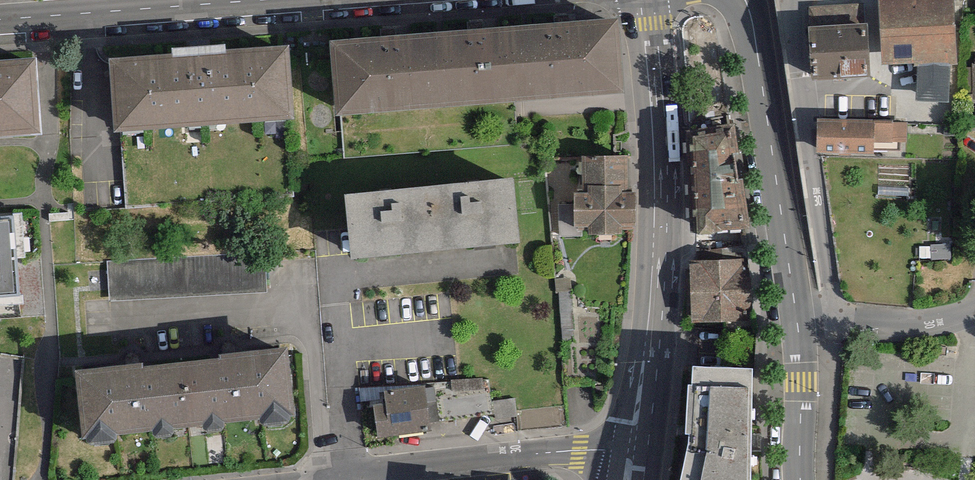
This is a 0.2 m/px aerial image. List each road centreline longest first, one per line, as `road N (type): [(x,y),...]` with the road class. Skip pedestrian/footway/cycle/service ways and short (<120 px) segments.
road 1 (secondary): [(634,452),(660,215),(645,0)]
road 2 (residential): [(634,452),(298,479)]
road 3 (residential): [(838,320),(793,0)]
road 4 (unclassified): [(801,306),(749,0)]
road 5 (residential): [(0,18),(239,0)]
road 6 (unclassified): [(800,479),(801,306)]
road 7 (residential): [(974,305),(907,329),(838,320)]

